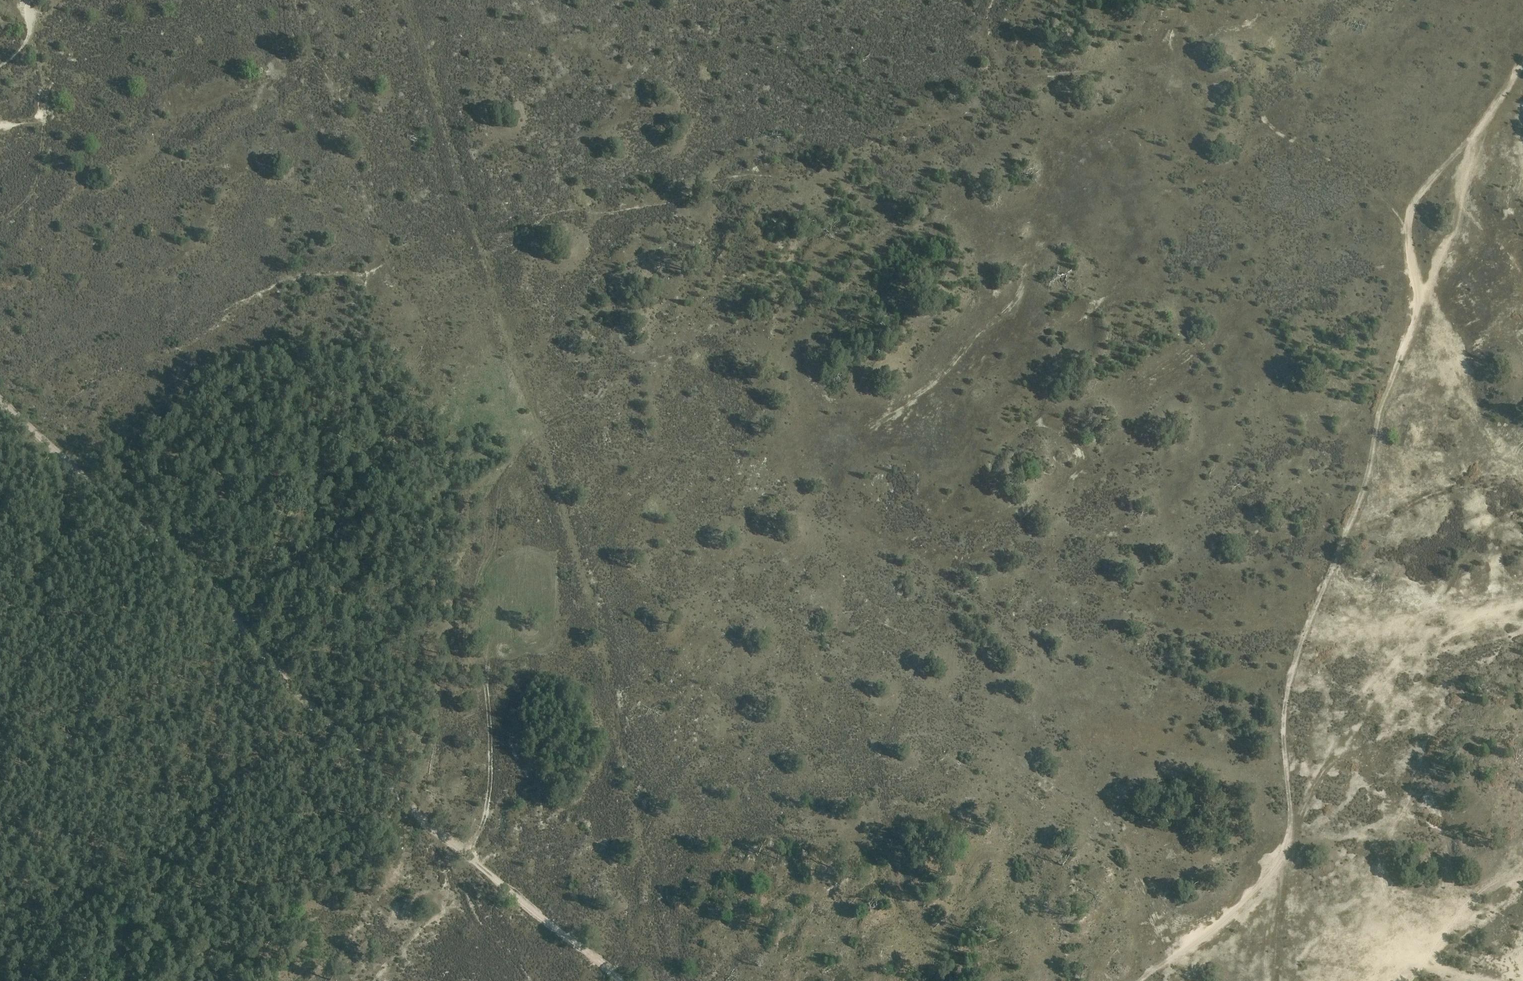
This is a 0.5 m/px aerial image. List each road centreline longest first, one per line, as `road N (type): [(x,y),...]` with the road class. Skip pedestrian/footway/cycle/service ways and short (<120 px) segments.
road 1 (track): [(1140,980),(1241,908),(1285,855),(1285,705),(1299,650),(1364,495),(1420,290),(1409,220),(1425,186),(1468,146),(1522,67)]
road 2 (track): [(618,980),(413,808),(279,674),(213,586),(0,402)]

